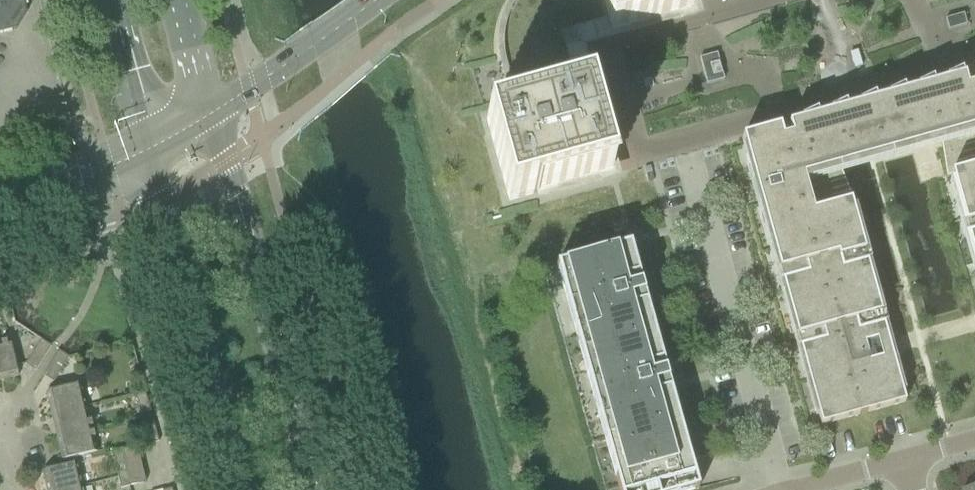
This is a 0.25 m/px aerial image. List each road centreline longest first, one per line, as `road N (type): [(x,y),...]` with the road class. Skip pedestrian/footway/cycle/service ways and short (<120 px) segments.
road 1 (secondary): [(318,489),(213,113)]
road 2 (residential): [(681,141),(780,489)]
road 3 (secondary): [(141,150),(233,489)]
road 4 (primary): [(213,113),(376,0)]
road 5 (primary): [(0,213),(141,150)]
road 6 (secondary): [(108,0),(141,150)]

